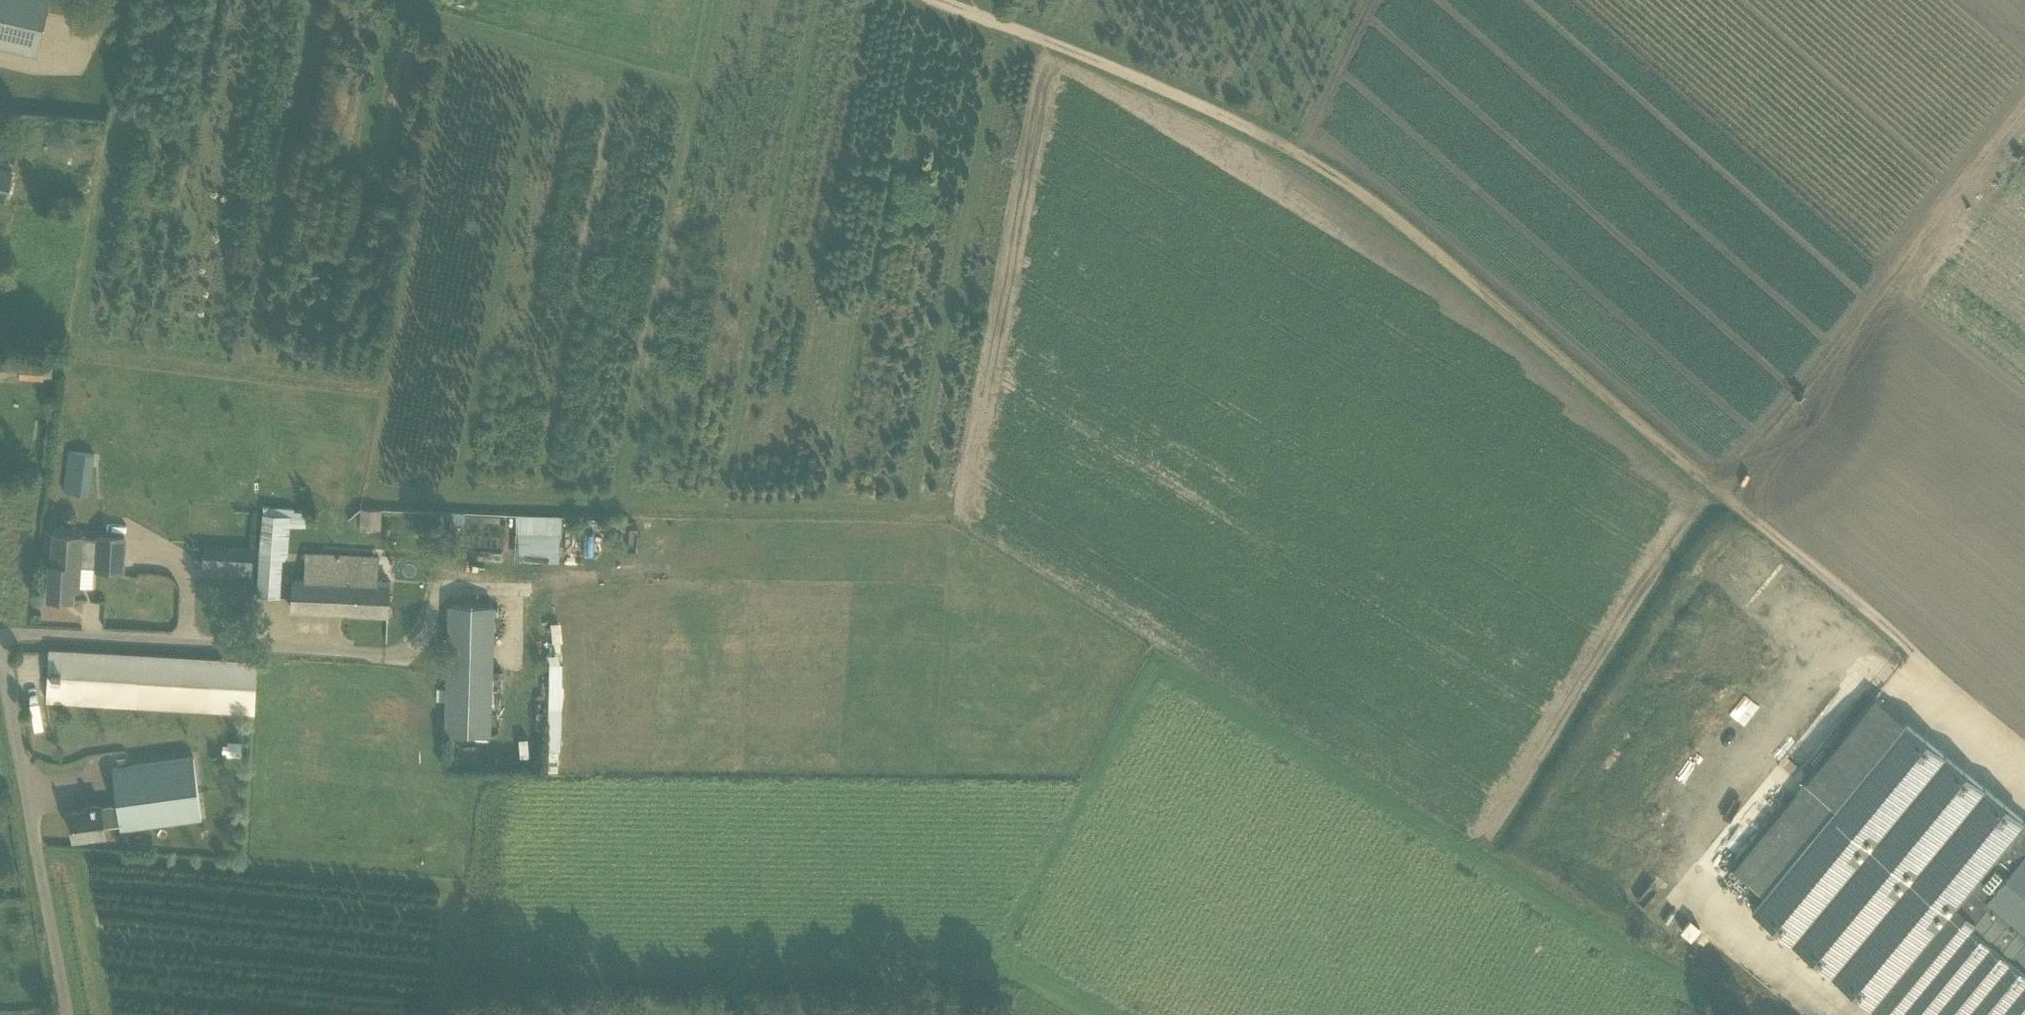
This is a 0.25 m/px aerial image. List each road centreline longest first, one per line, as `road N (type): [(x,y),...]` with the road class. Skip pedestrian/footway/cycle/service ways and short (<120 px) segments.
road 1 (track): [(938,0),(1265,136),(1357,190),(2024,750)]
road 2 (unclassified): [(410,658),(0,643)]
road 3 (unclassified): [(67,1014),(0,663)]

